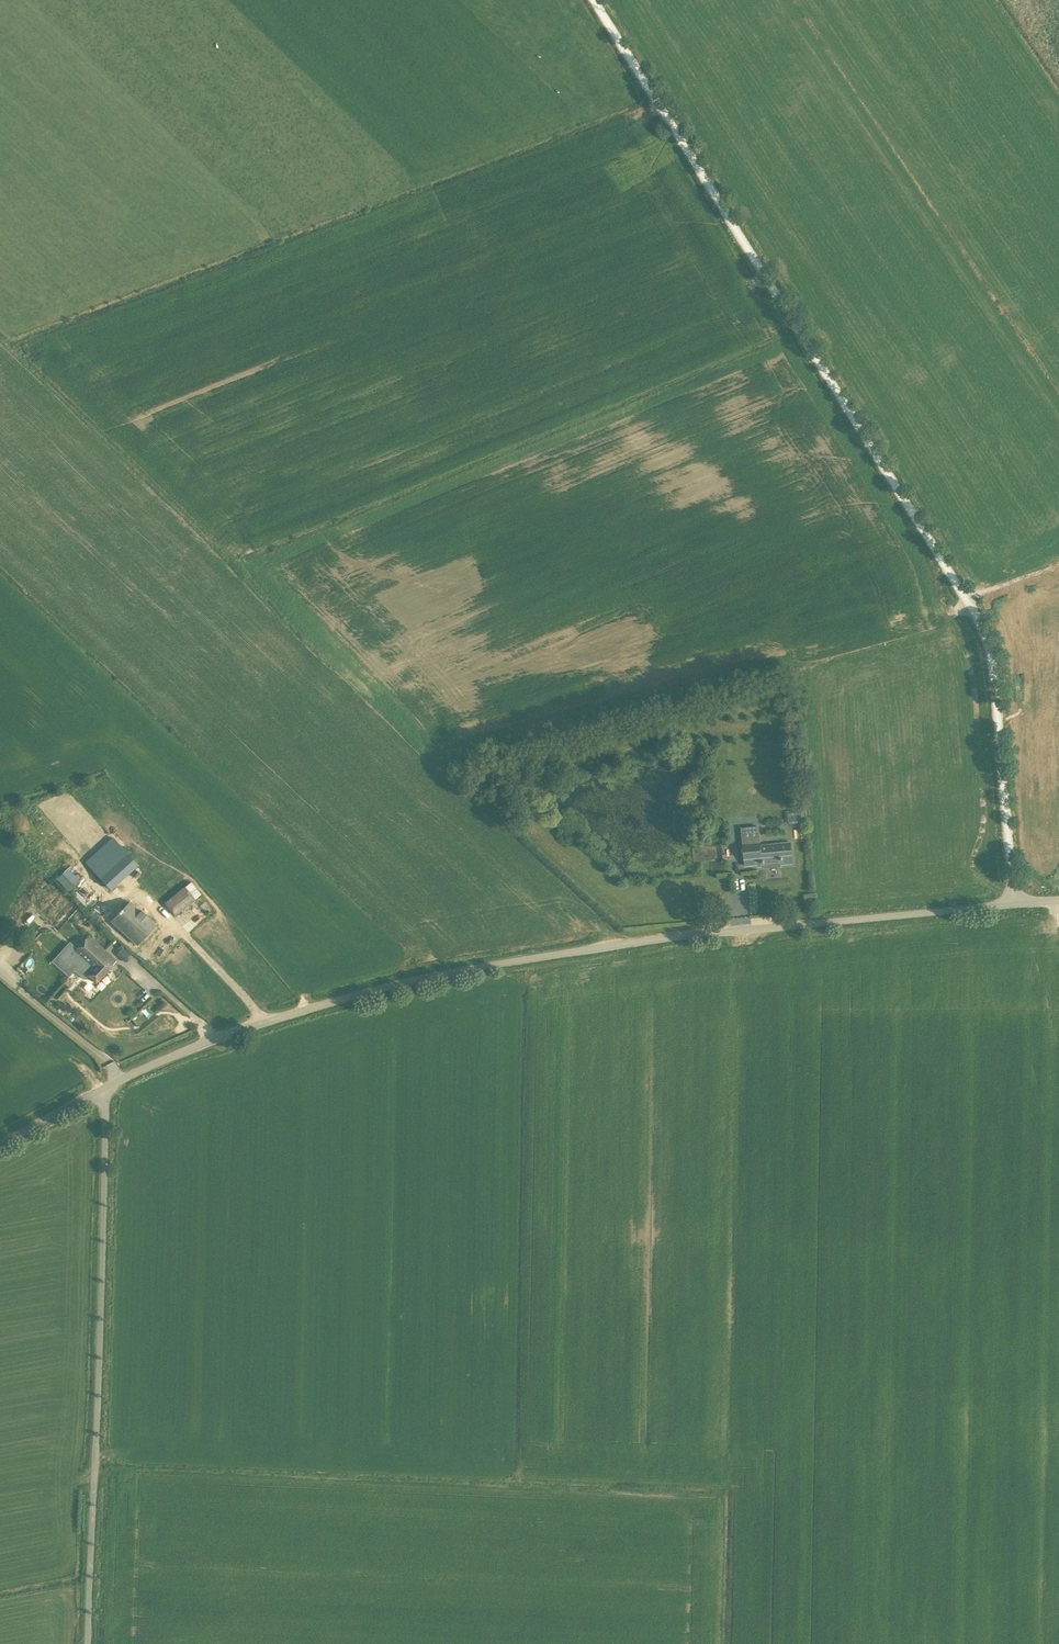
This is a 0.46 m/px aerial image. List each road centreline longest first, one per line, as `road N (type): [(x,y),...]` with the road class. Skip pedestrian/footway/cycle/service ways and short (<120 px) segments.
road 1 (unclassified): [(1013,904),(984,631),(595,0)]
road 2 (unclassified): [(1013,904),(642,937),(468,965),(278,1016),(107,1086)]
road 3 (unclassified): [(91,1643),(107,1086)]
road 4 (unclassified): [(107,1086),(0,1144)]

